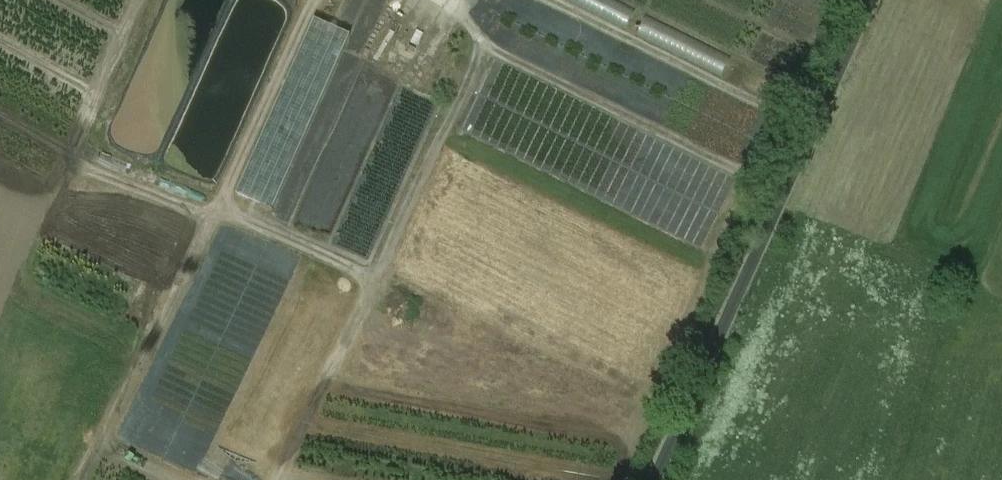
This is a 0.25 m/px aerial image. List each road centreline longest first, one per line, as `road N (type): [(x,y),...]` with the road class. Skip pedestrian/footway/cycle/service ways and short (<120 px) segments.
road 1 (unclassified): [(871,0),(657,479)]

